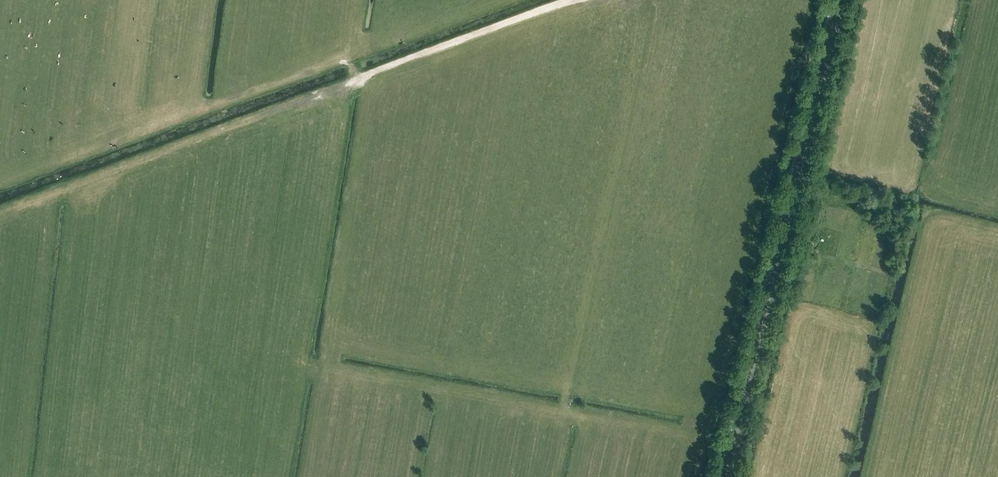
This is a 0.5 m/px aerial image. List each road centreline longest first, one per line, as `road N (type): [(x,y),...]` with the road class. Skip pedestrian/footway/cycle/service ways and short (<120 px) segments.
road 1 (tertiary): [(728,476),(841,0)]

